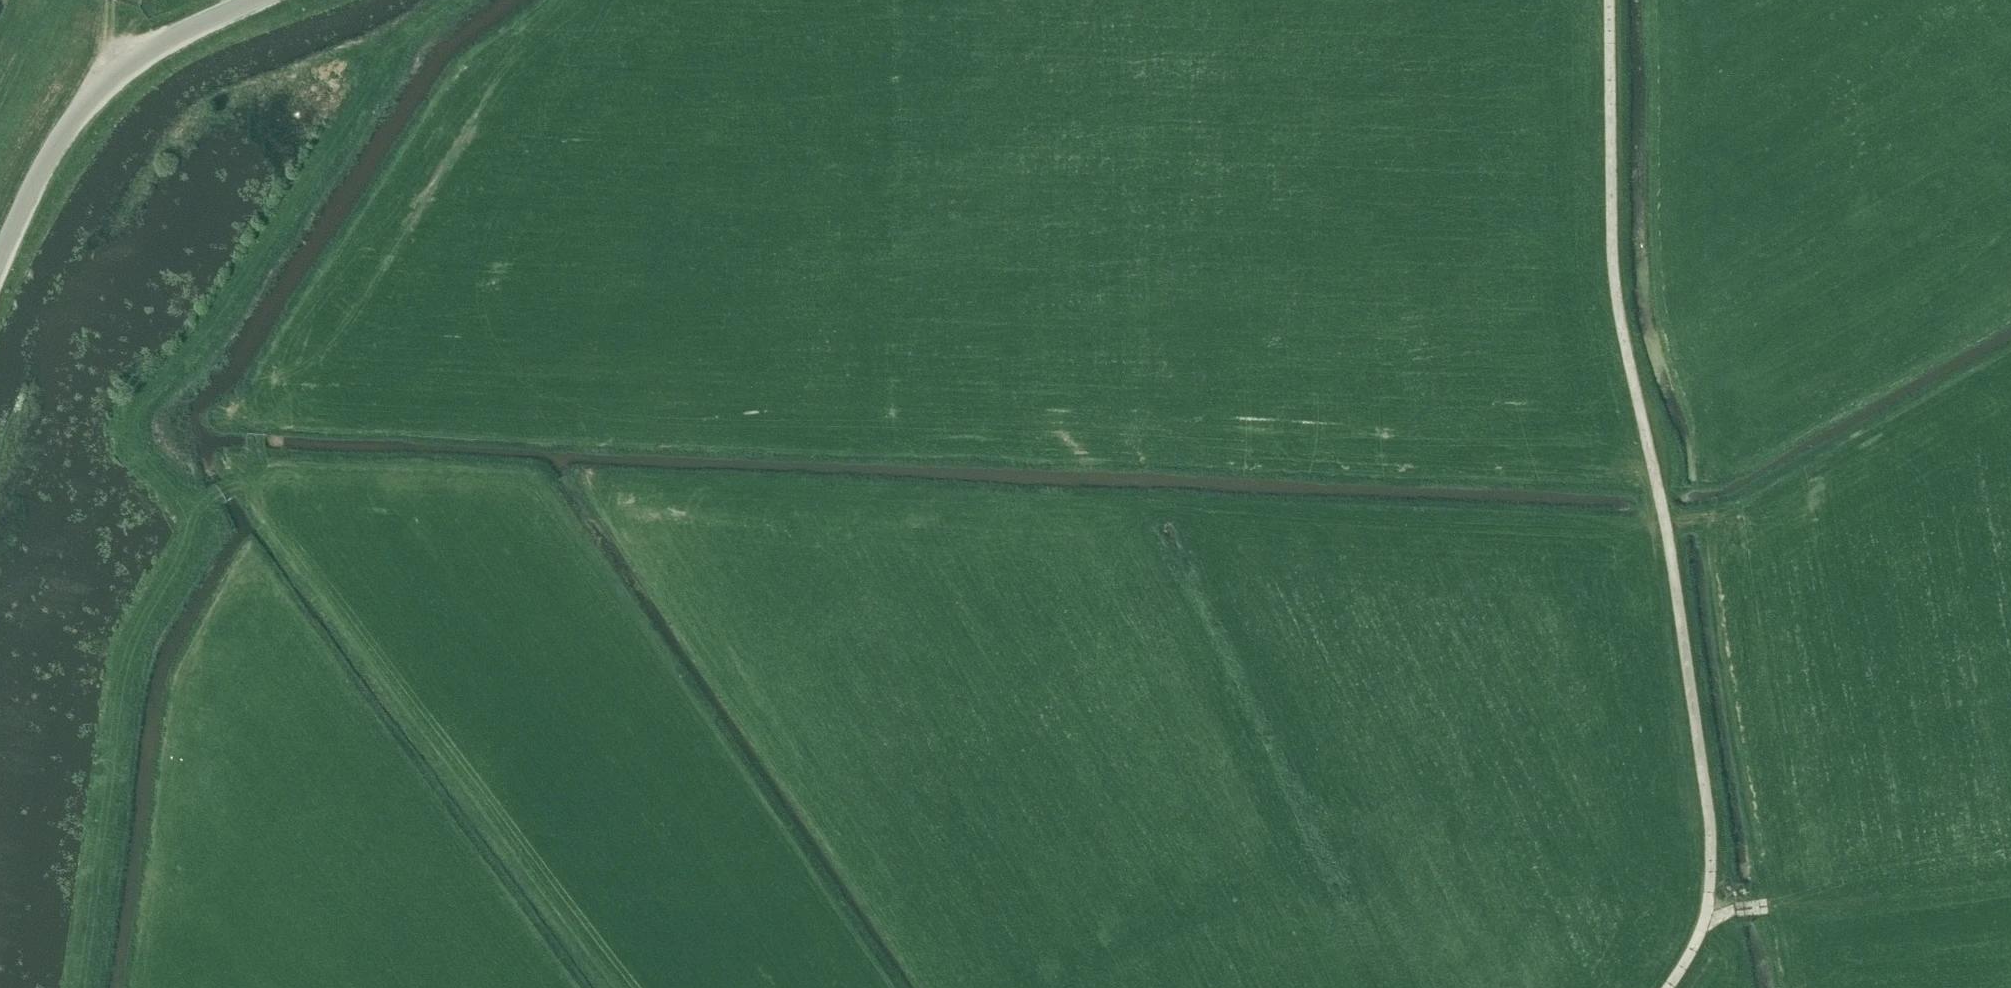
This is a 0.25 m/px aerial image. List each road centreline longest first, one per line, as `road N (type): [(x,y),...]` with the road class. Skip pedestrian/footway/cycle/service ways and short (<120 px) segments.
road 1 (track): [(1666,987),(1705,924),(1710,818),(1665,522),(1616,283),(1616,0)]
road 2 (tertiary): [(0,255),(80,110),(146,52),(251,0)]

